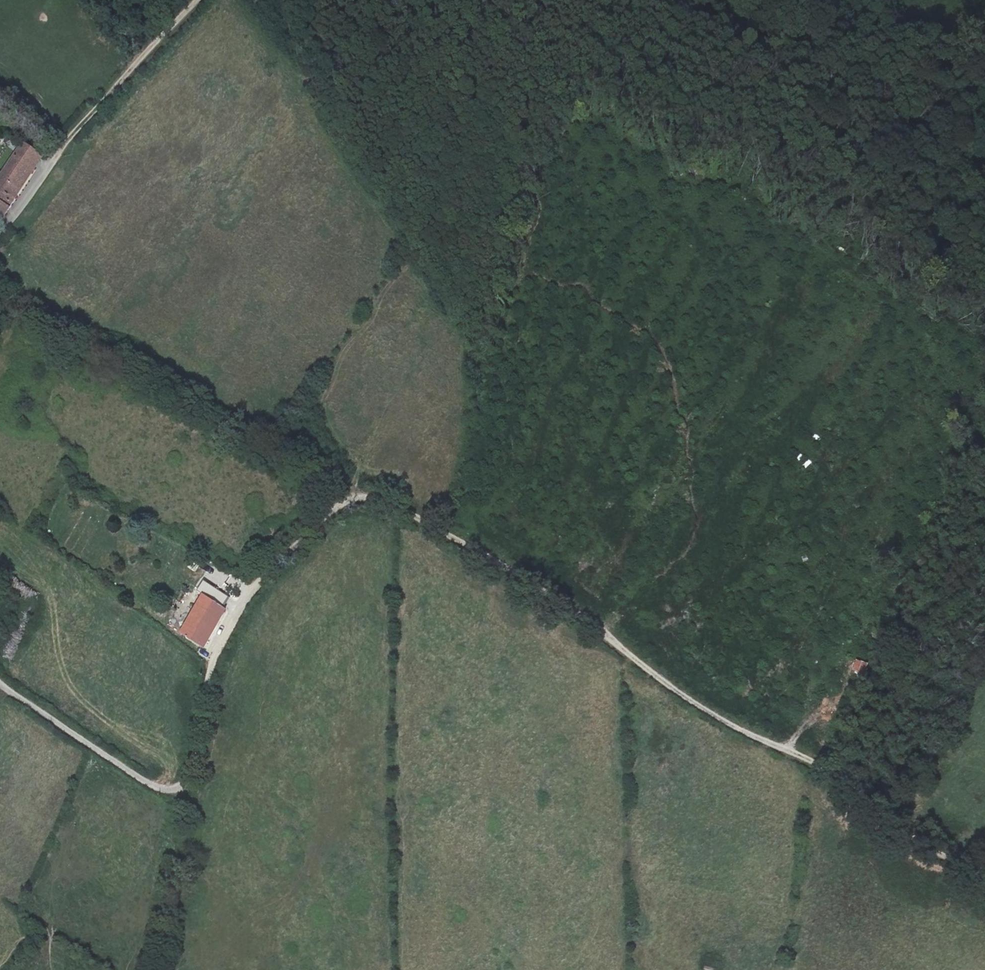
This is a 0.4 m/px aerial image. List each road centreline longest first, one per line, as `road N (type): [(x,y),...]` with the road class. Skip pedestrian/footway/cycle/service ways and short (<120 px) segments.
road 1 (track): [(984,877),(824,769),(699,706),(521,576),(383,503),(351,500),(315,522),(256,586),(208,681),(191,782),(174,791),(155,789),(0,684)]
road 2 (track): [(197,0),(53,159)]

